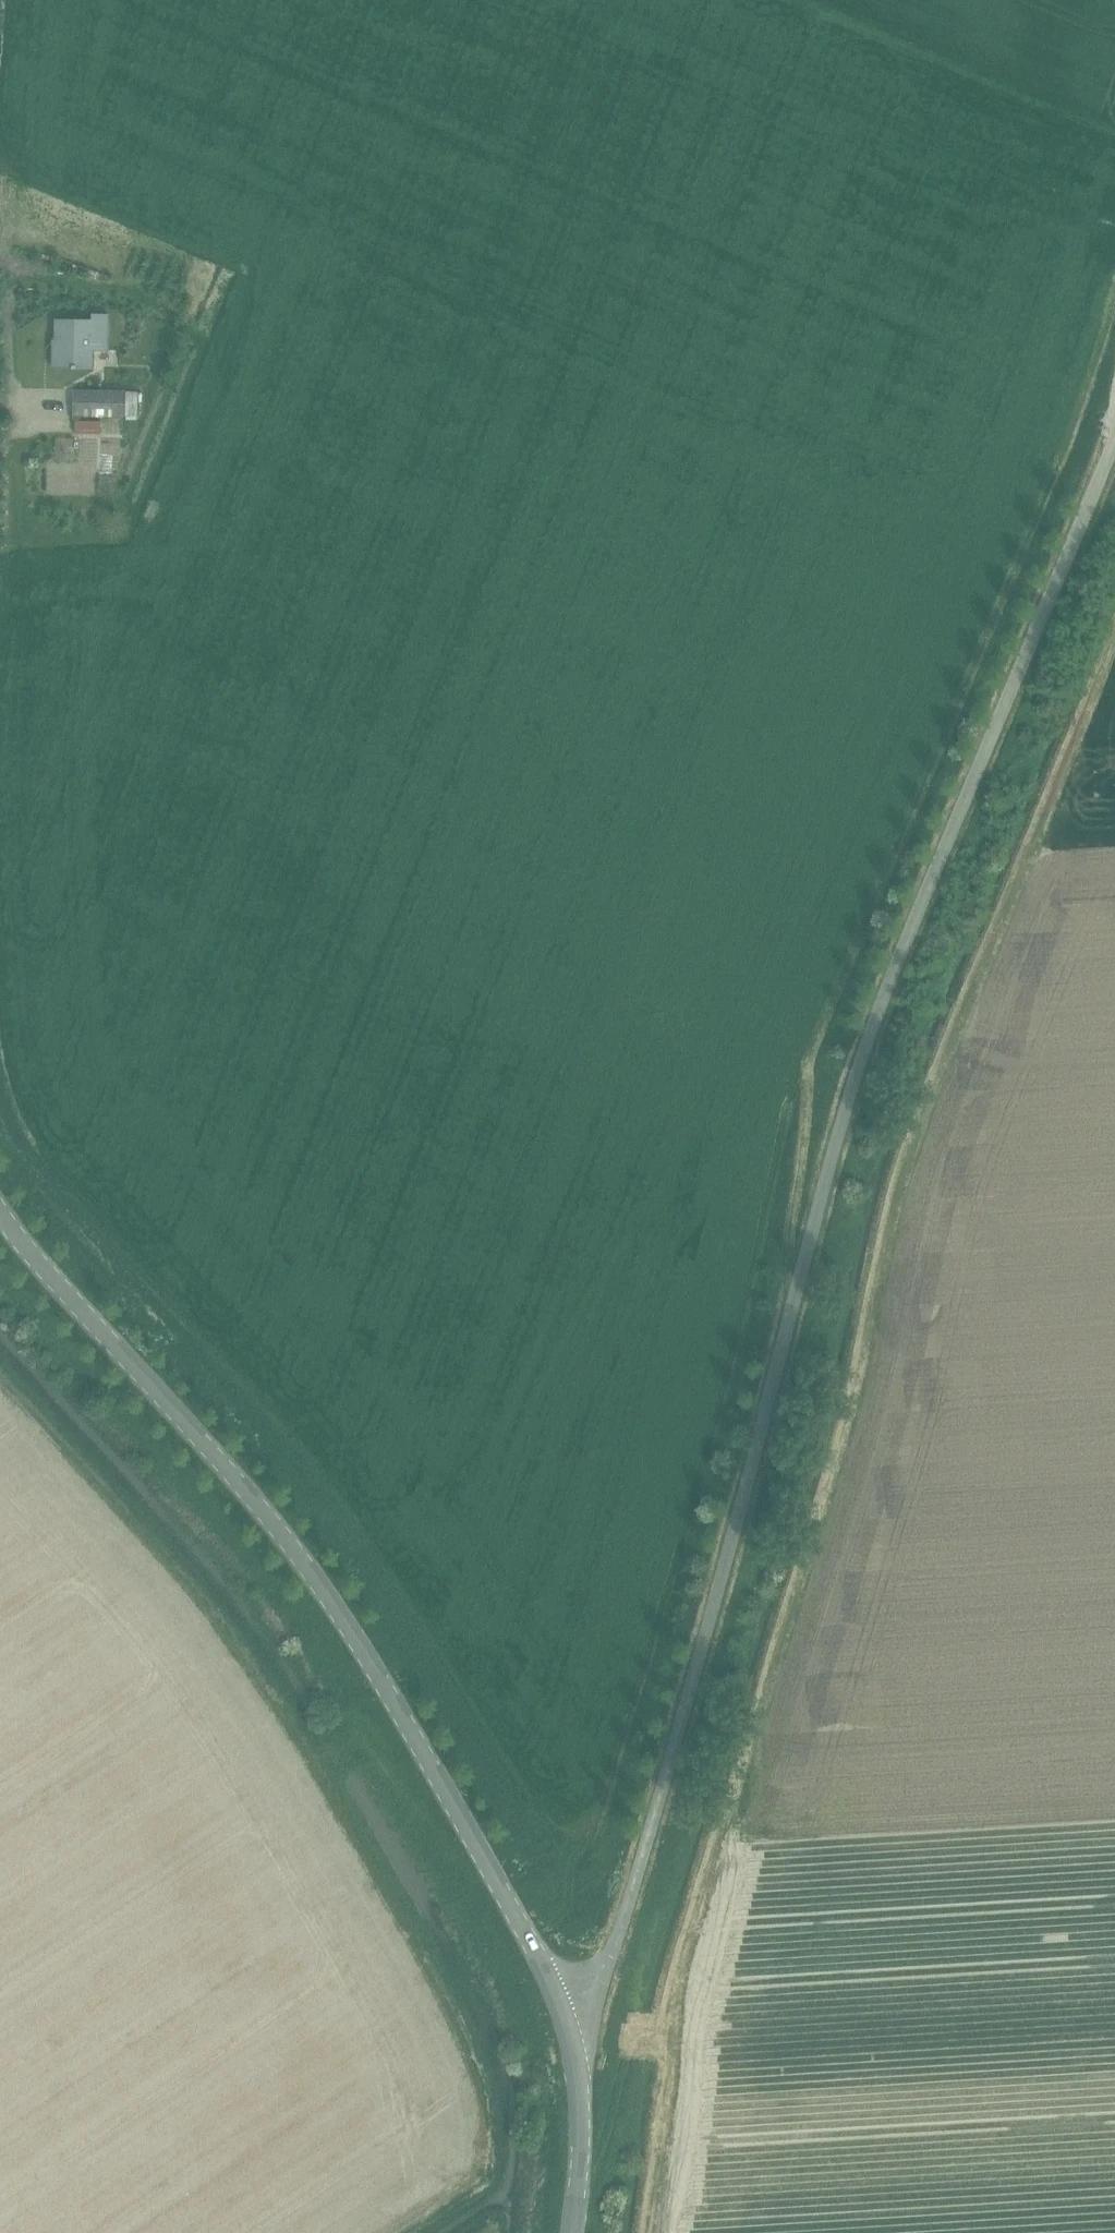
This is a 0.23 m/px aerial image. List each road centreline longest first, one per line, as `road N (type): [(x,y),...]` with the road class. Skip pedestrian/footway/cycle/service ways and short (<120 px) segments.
road 1 (unclassified): [(567,2014),(601,1979),(796,1302),(837,1131),(895,965),(1114,426)]
road 2 (tertiary): [(567,2014),(332,1606),(0,1204)]
road 3 (tertiary): [(570,2232),(579,2080),(567,2014)]

